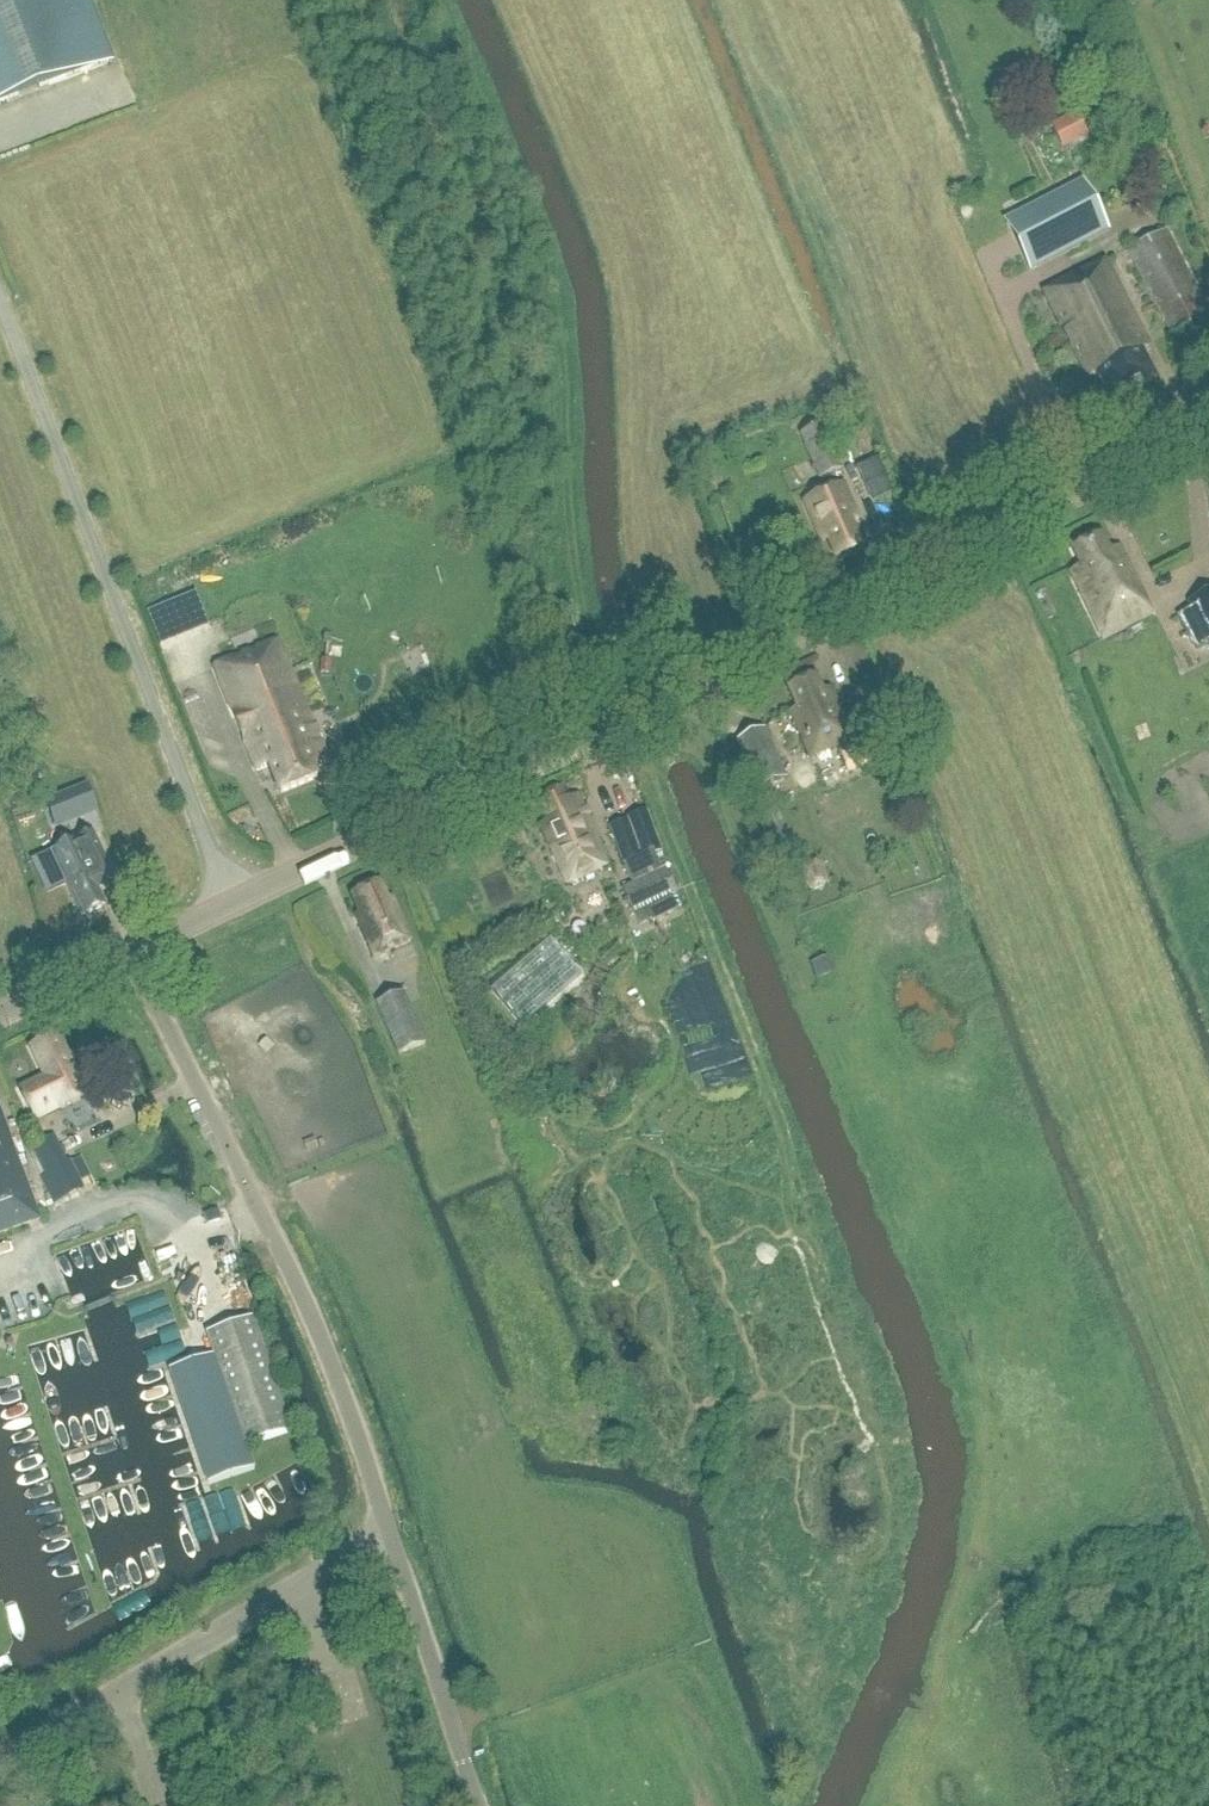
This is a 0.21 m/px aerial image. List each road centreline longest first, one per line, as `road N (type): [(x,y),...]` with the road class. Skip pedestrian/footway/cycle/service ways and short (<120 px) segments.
road 1 (tertiary): [(130,953),(798,635),(1208,420)]
road 2 (unclassified): [(391,1541),(304,1303),(130,953)]
road 3 (unclassified): [(0,1763),(360,1550),(391,1541)]
road 4 (unclassified): [(477,1805),(391,1541)]
road 5 (tertiary): [(0,1014),(130,953)]

